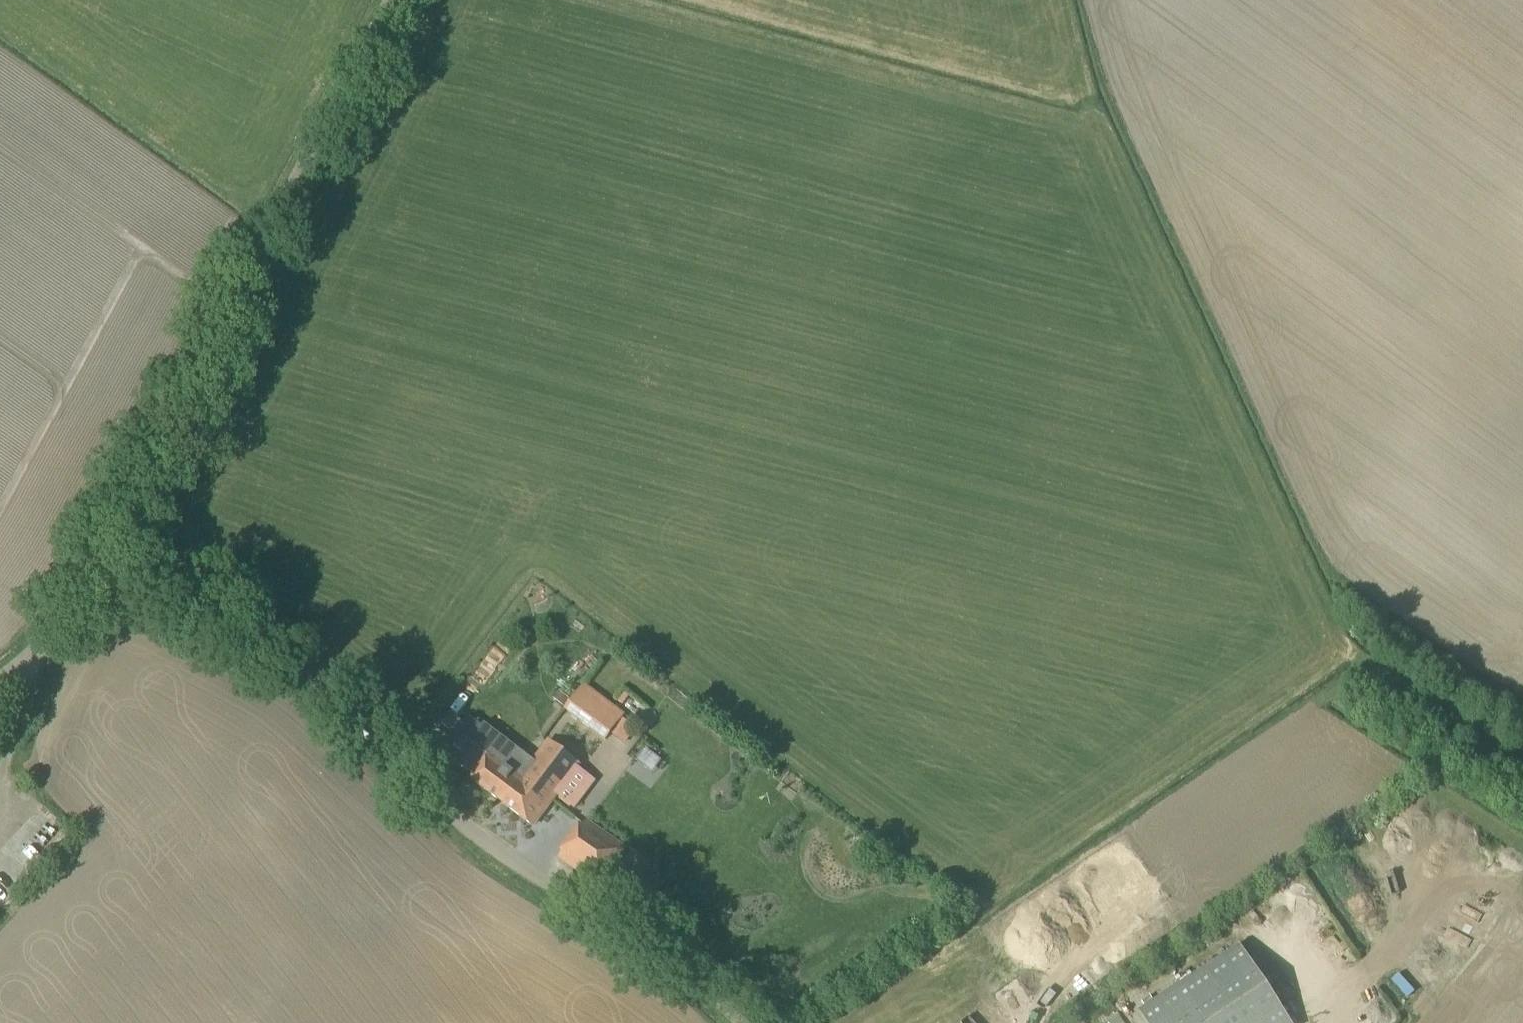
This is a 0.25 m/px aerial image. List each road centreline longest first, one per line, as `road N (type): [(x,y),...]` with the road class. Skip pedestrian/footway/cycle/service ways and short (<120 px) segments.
road 1 (unclassified): [(722,1022),(690,988),(496,862),(256,639),(110,552)]
road 2 (unclassified): [(110,552),(401,0)]
road 3 (unclassified): [(0,679),(45,647),(110,552)]

